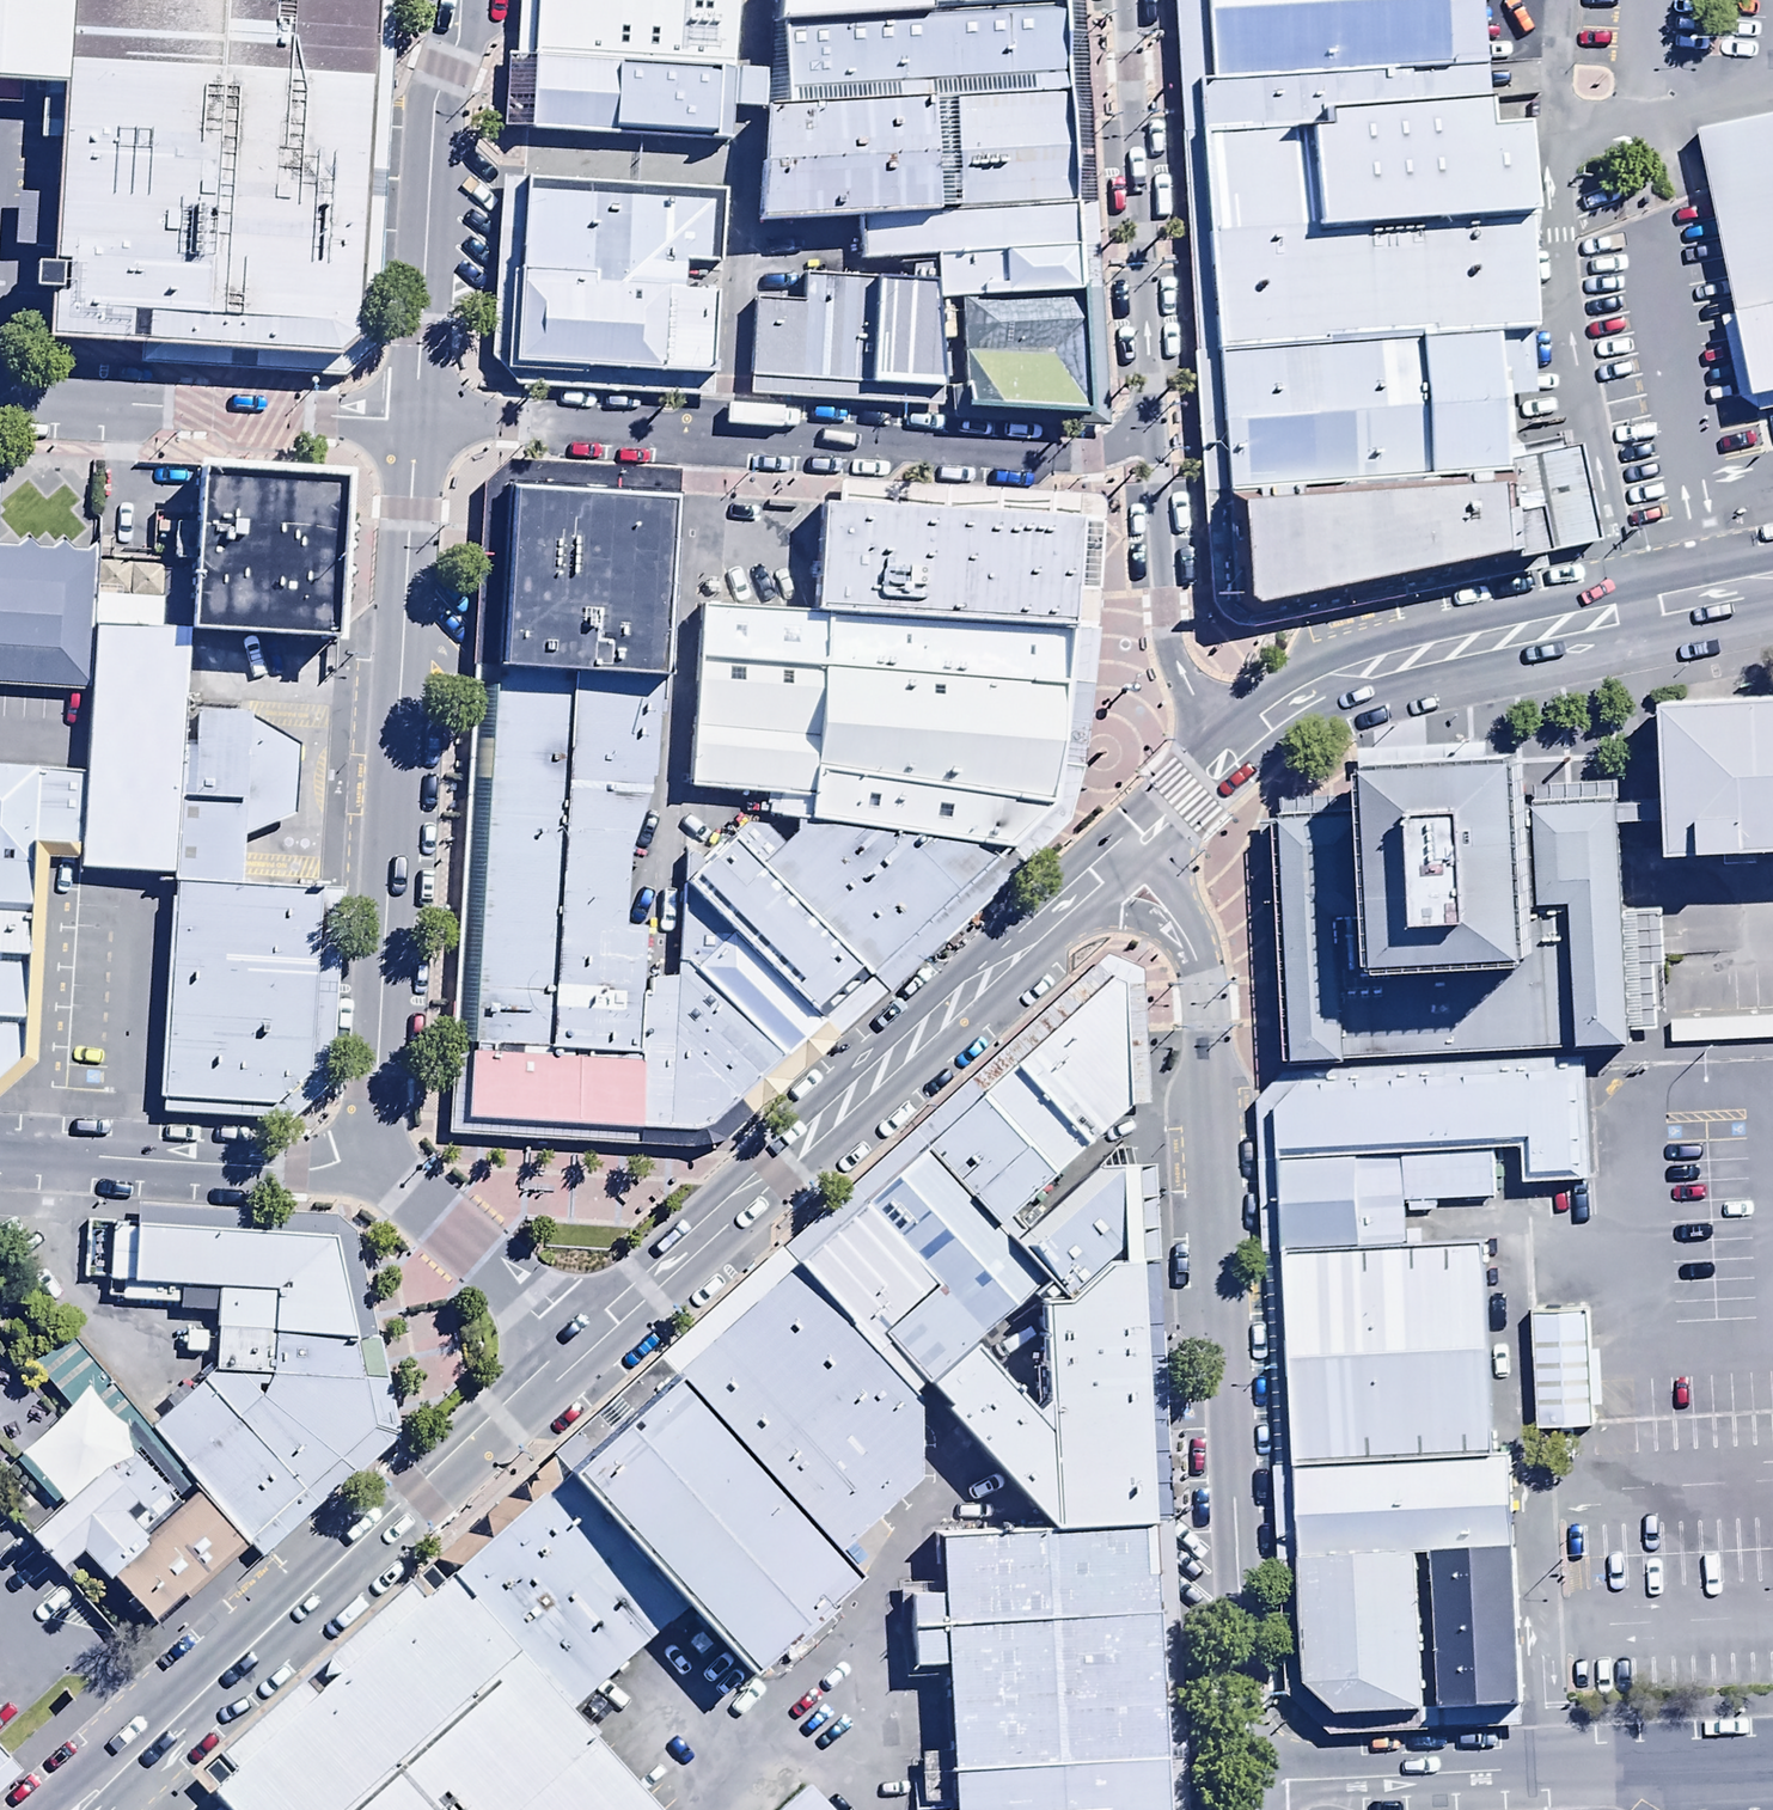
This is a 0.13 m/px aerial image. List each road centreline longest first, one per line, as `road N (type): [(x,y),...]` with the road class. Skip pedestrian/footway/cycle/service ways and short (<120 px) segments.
road 1 (tertiary): [(1106,865),(1164,914),(1204,1005),(1242,1783)]
road 2 (unclassified): [(420,419),(371,1180)]
road 3 (residential): [(420,419),(725,445),(1074,459),(1149,429)]
road 4 (secondary): [(1106,865),(578,1348)]
road 5 (secondary): [(578,1348),(79,1809)]
road 6 (secondary): [(1772,591),(1352,678),(1229,754)]
road 7 (unclassified): [(1242,1783),(1772,1758)]
road 8 (unclassified): [(1149,429),(1123,0)]
road 9 (unclassified): [(461,0),(459,35),(433,107),(420,419)]
road 10 (residential): [(420,419),(0,393)]
road 11 (residential): [(371,1180),(0,1160)]
road 12 (unclassified): [(1229,754),(1186,701),(1167,653),(1149,429)]
road 13 (unclassified): [(371,1180),(416,1196),(578,1348)]
road 14 (secondary): [(1229,754),(1106,865)]

